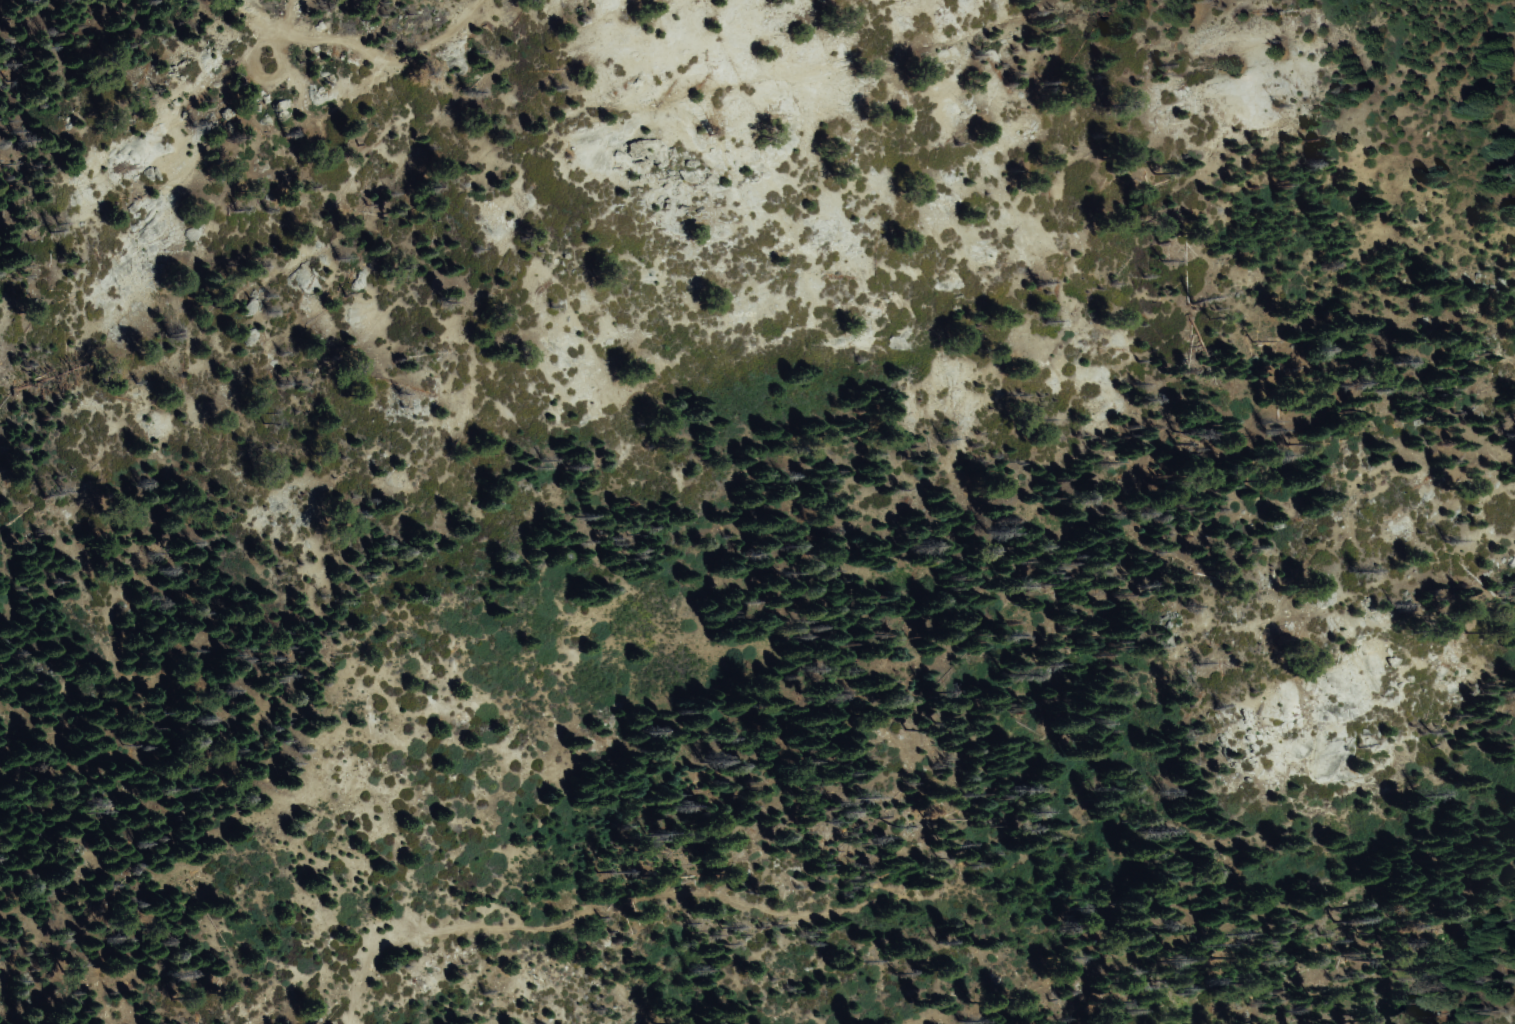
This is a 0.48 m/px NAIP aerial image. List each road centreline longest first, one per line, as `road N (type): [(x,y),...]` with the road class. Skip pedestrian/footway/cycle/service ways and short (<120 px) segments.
road 1 (track): [(272,34),(339,41),(390,61),(457,24),(482,0)]

